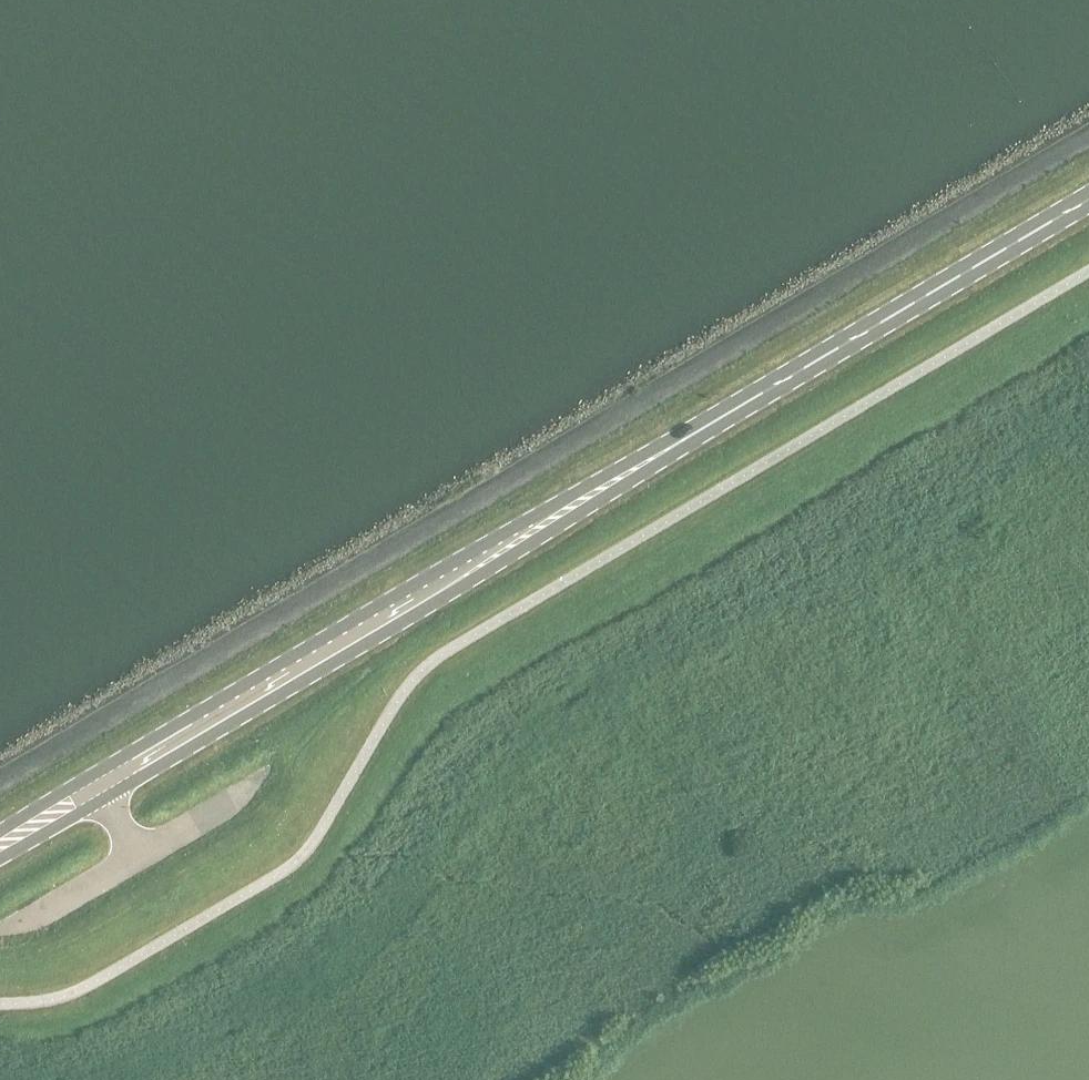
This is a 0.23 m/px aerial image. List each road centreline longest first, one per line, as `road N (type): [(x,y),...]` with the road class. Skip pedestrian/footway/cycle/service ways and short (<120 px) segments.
road 1 (secondary): [(0,850),(1088,201)]

